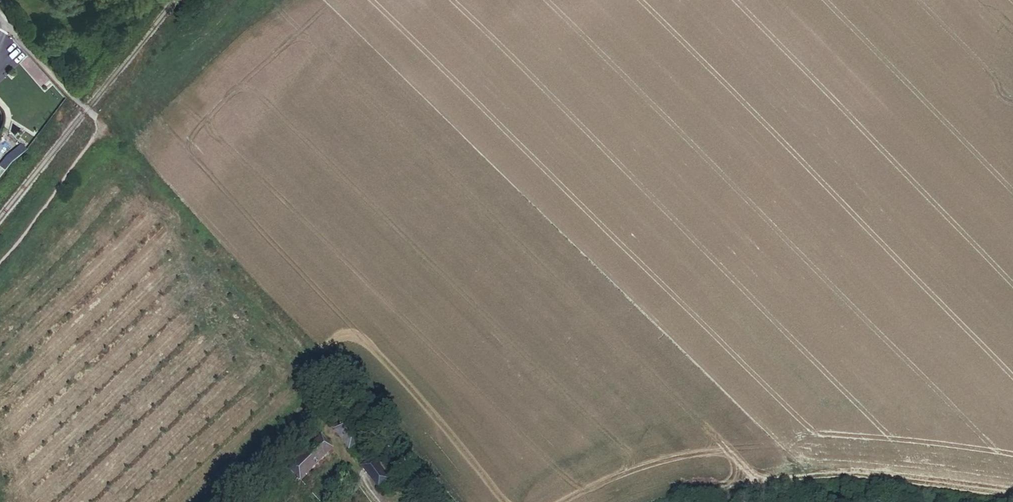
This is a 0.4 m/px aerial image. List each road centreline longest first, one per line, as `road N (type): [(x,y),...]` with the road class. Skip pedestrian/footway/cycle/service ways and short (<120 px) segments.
road 1 (track): [(106,128),(340,380),(439,501)]

